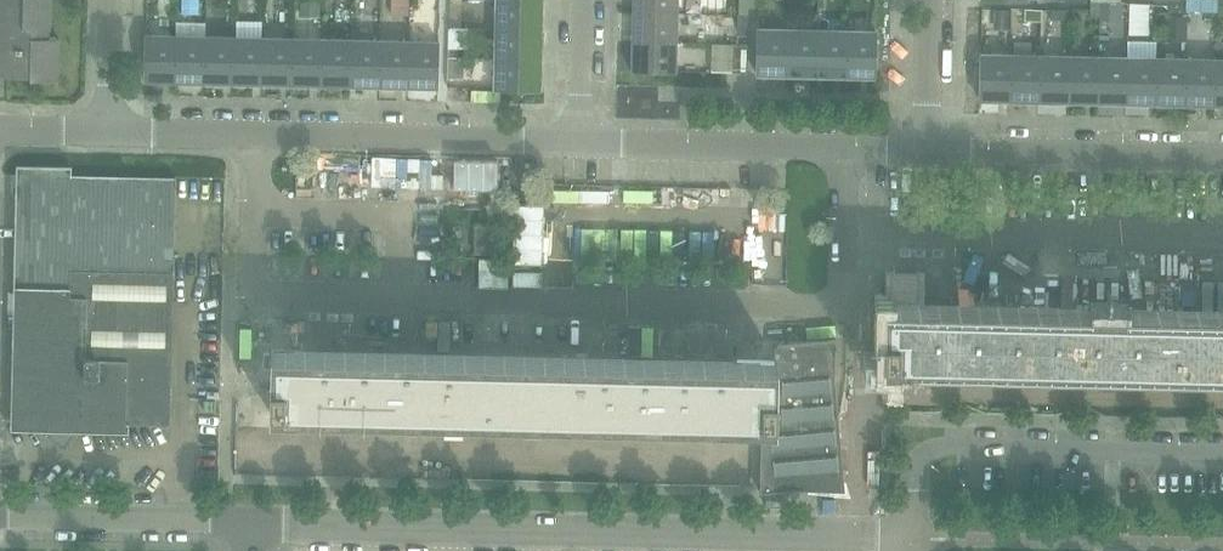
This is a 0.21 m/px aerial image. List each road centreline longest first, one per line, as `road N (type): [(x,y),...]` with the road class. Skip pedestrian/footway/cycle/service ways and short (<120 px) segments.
road 1 (residential): [(257,135),(254,296),(841,306),(843,232)]
road 2 (residential): [(912,538),(248,520)]
road 3 (residential): [(1222,452),(939,447),(925,453),(915,471),(912,538)]
road 4 (residential): [(843,232),(1222,238)]
road 5 (residential): [(257,135),(578,142)]
road 6 (residential): [(926,150),(1222,157)]
road 7 (residential): [(578,142),(845,148)]
road 8 (residential): [(248,520),(0,515)]
road 9 (residential): [(107,132),(257,135)]
road 10 (residential): [(926,150),(929,0)]
road 11 (residential): [(578,142),(582,0)]
road 12 (residential): [(107,132),(110,0)]

